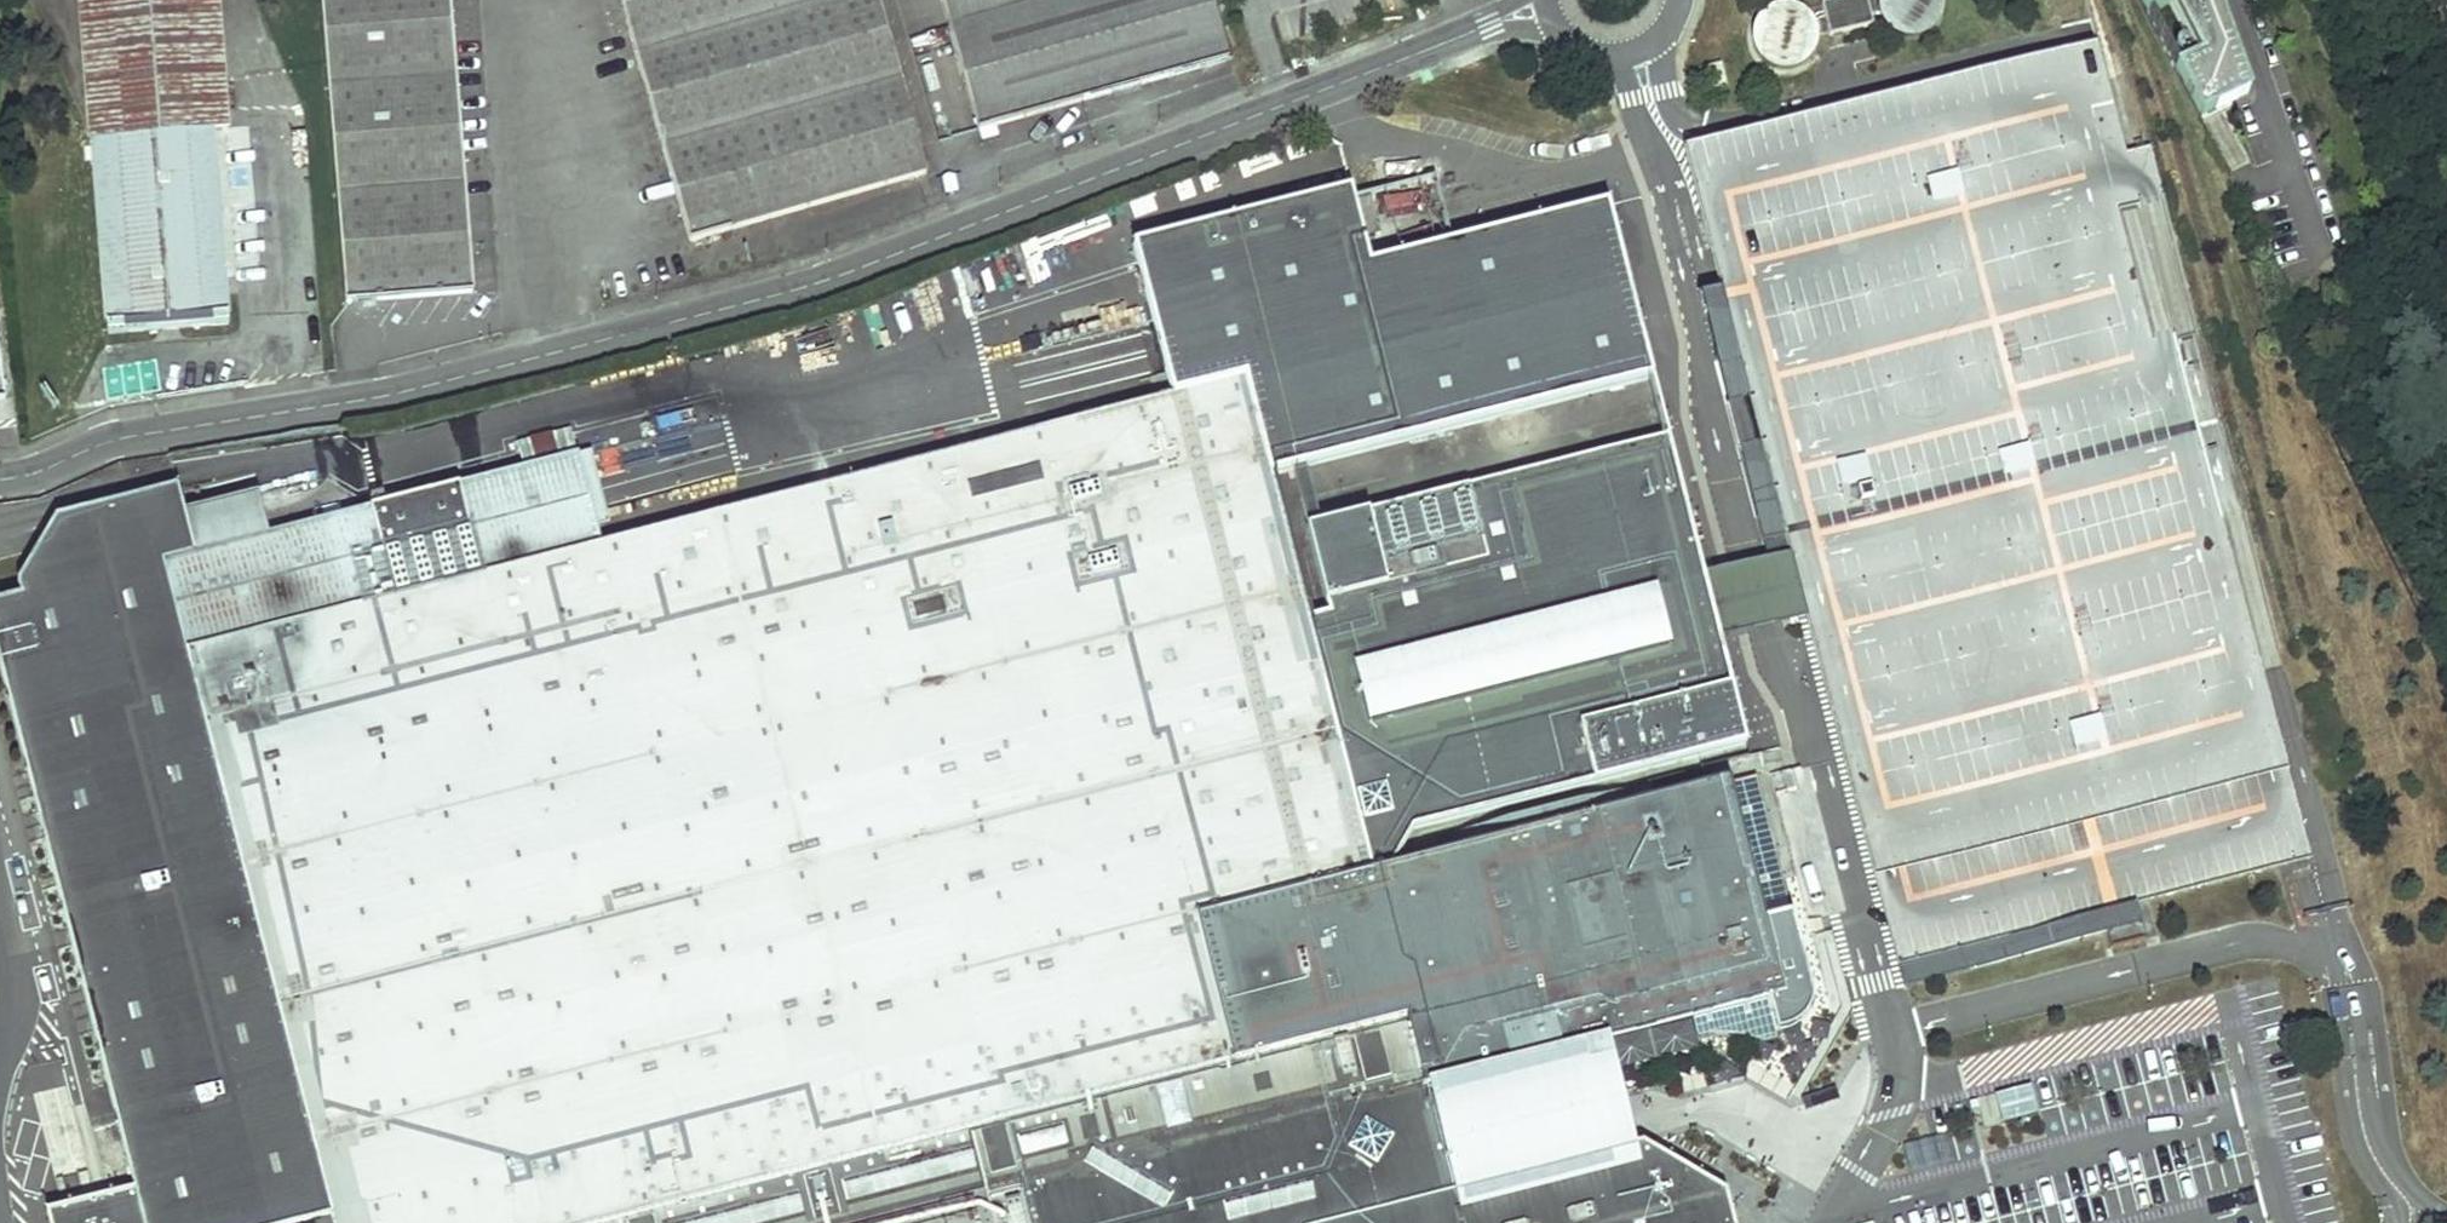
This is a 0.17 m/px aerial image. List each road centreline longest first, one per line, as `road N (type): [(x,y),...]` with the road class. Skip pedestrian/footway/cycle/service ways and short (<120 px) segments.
road 1 (unclassified): [(1551,5),(780,294),(504,368),(125,437),(0,478)]
road 2 (unclassified): [(1551,5),(1586,49),(1624,55),(1653,43),(1677,0)]

